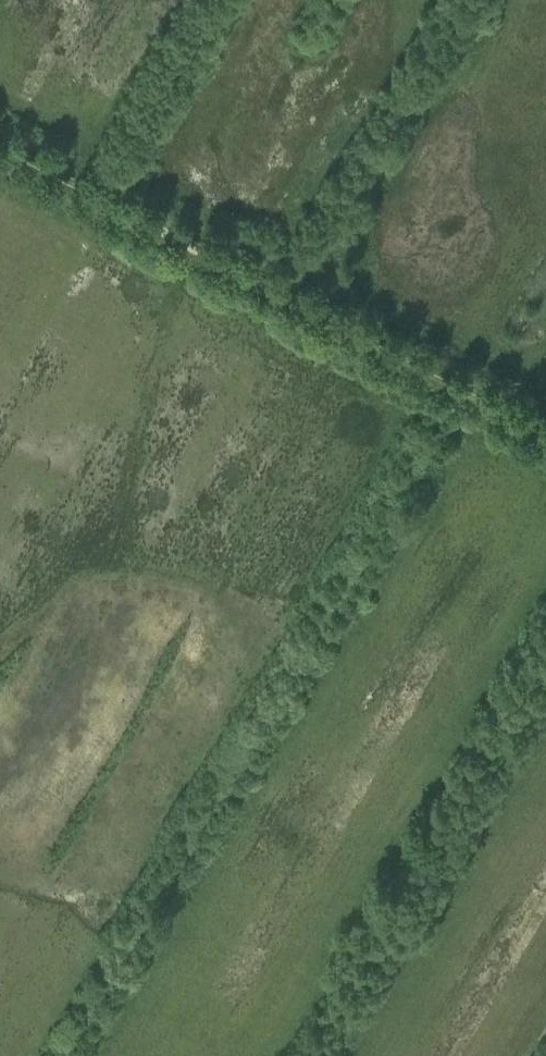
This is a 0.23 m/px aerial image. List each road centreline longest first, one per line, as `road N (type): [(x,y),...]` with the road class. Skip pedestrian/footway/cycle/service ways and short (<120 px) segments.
road 1 (track): [(0,164),(545,446)]

